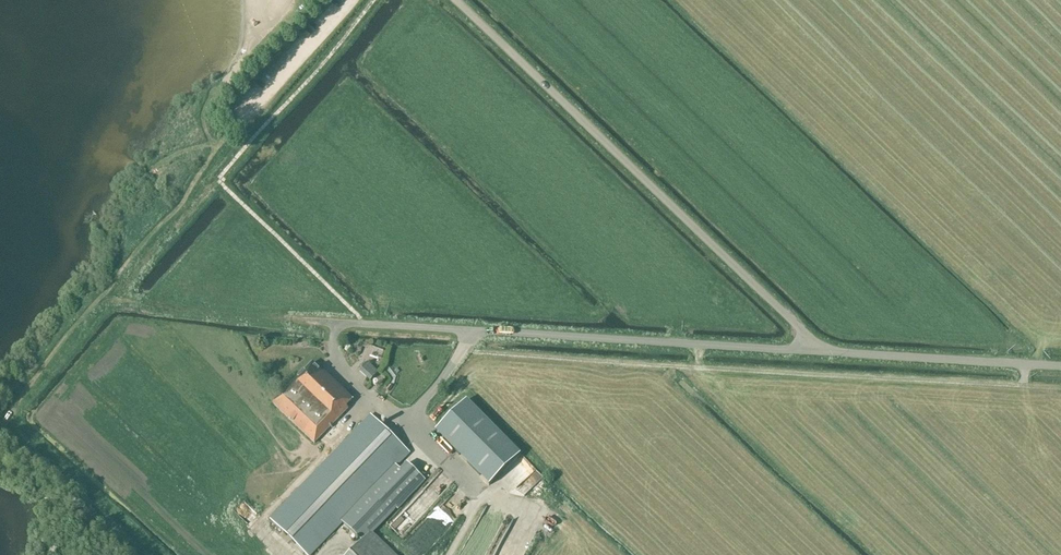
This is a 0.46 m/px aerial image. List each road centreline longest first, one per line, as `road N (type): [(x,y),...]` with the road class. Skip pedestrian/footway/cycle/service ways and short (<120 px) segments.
road 1 (unclassified): [(824,351),(286,318)]
road 2 (unclassified): [(824,351),(454,0)]
road 3 (unclassified): [(1060,364),(824,351)]
road 4 (track): [(347,0),(242,120)]

